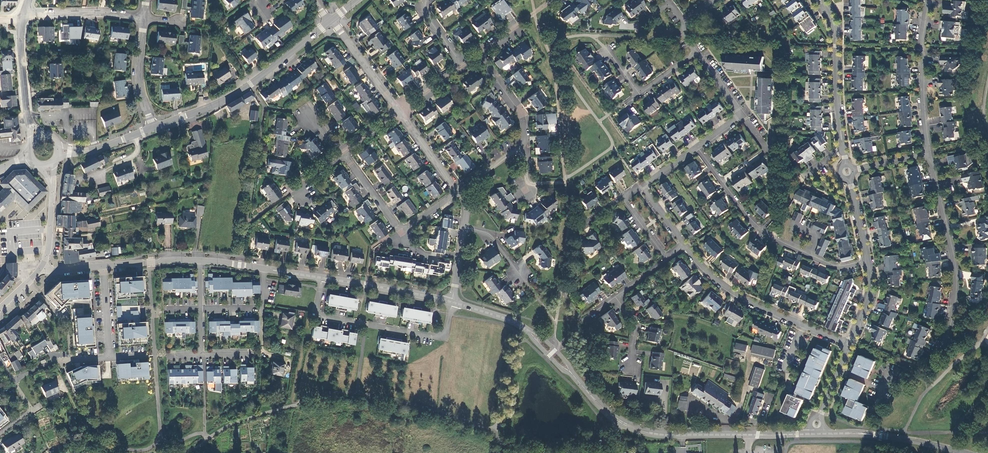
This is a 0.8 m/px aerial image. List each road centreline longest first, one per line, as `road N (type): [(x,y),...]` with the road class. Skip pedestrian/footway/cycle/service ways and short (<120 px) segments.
road 1 (secondary): [(575,380),(605,411),(639,429),(806,434)]
road 2 (residential): [(922,370),(943,343),(956,293),(927,153)]
road 3 (residential): [(867,263),(834,268),(777,241),(740,208),(698,149)]
road 4 (tertiary): [(152,129),(251,85),(332,22)]
road 5 (residential): [(322,277),(320,315),(447,336),(451,302)]
road 6 (residential): [(685,246),(754,304),(849,345)]
road 7 (residential): [(824,0),(838,29),(847,171)]
road 8 (residential): [(927,153),(921,36),(928,0)]
road 9 (secondary): [(827,434),(963,452)]
road 10 (secondary): [(322,277),(451,302)]
road 11 (secondary): [(201,261),(322,277)]
road 12 (tertiary): [(37,139),(26,109),(22,19)]
road 13 (residential): [(22,19),(143,18)]

